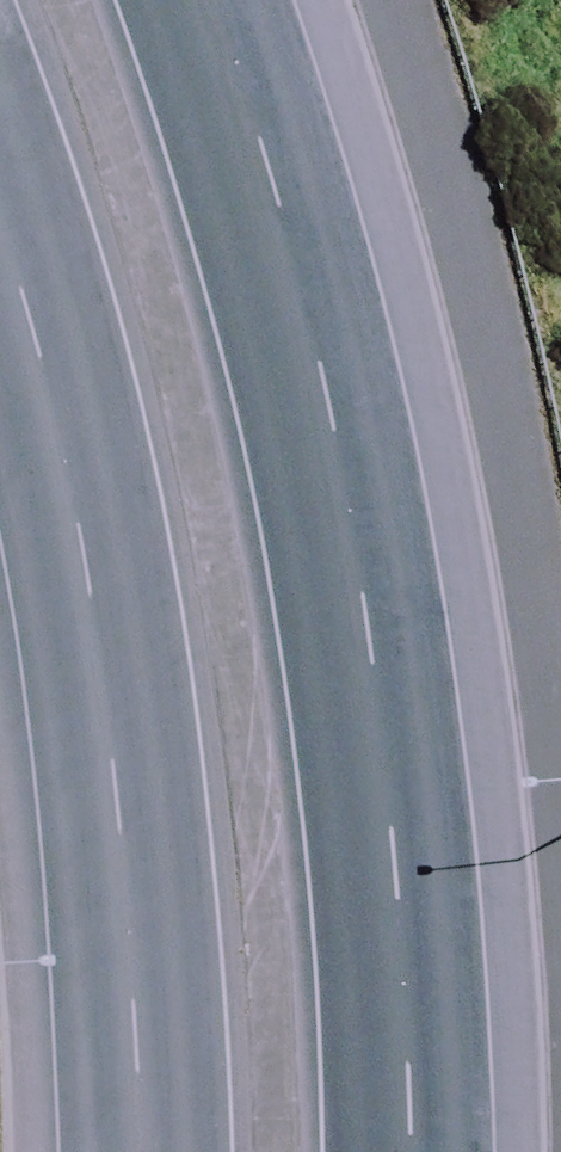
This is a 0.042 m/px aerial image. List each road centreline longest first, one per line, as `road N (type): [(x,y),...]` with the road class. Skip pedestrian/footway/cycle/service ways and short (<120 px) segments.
road 1 (secondary): [(214,0),(247,90),(338,425),(411,1025),(412,1151)]
road 2 (secondary): [(142,1151),(141,1053),(107,718),(32,337),(0,238)]

